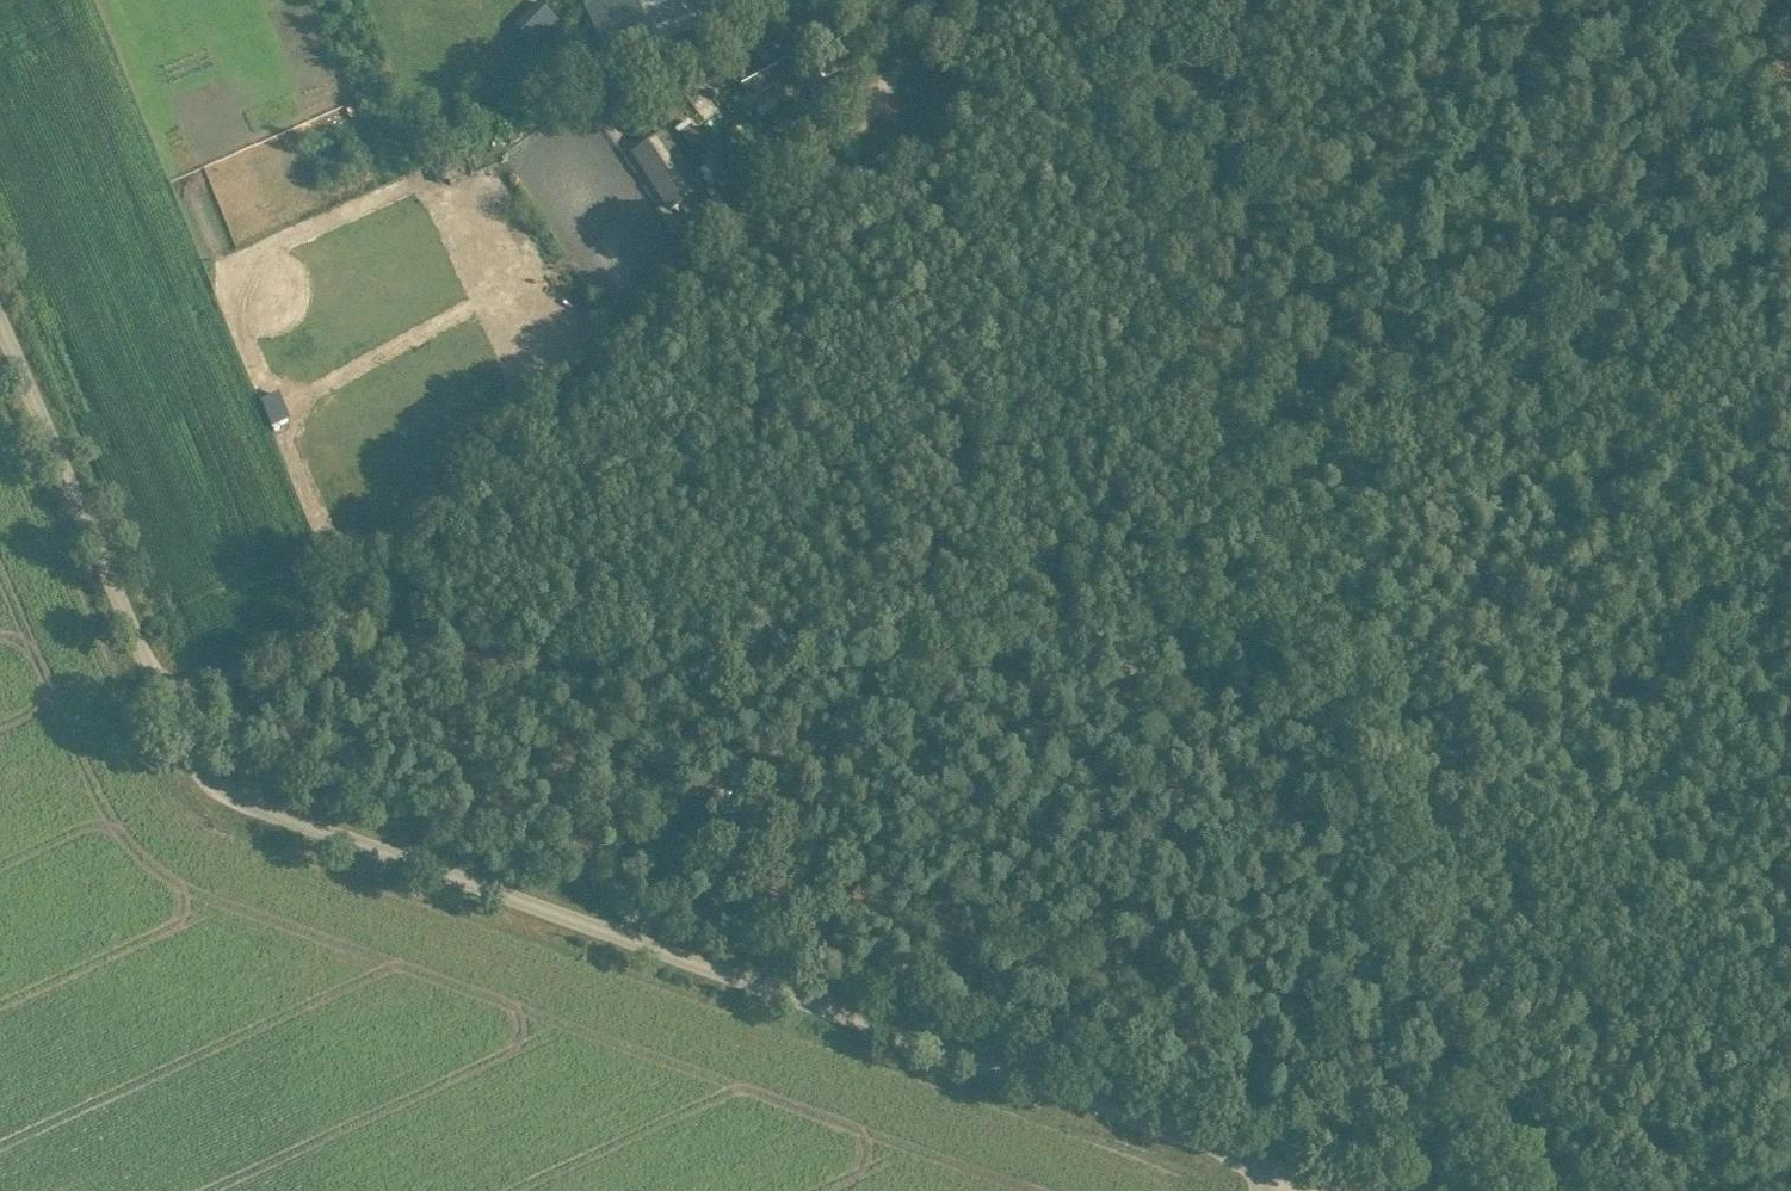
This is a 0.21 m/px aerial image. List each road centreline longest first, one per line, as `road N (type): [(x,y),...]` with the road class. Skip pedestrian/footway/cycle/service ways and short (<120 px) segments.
road 1 (unclassified): [(1302,1180),(257,831),(194,783),(144,709),(0,376)]
road 2 (track): [(194,783),(968,0)]

